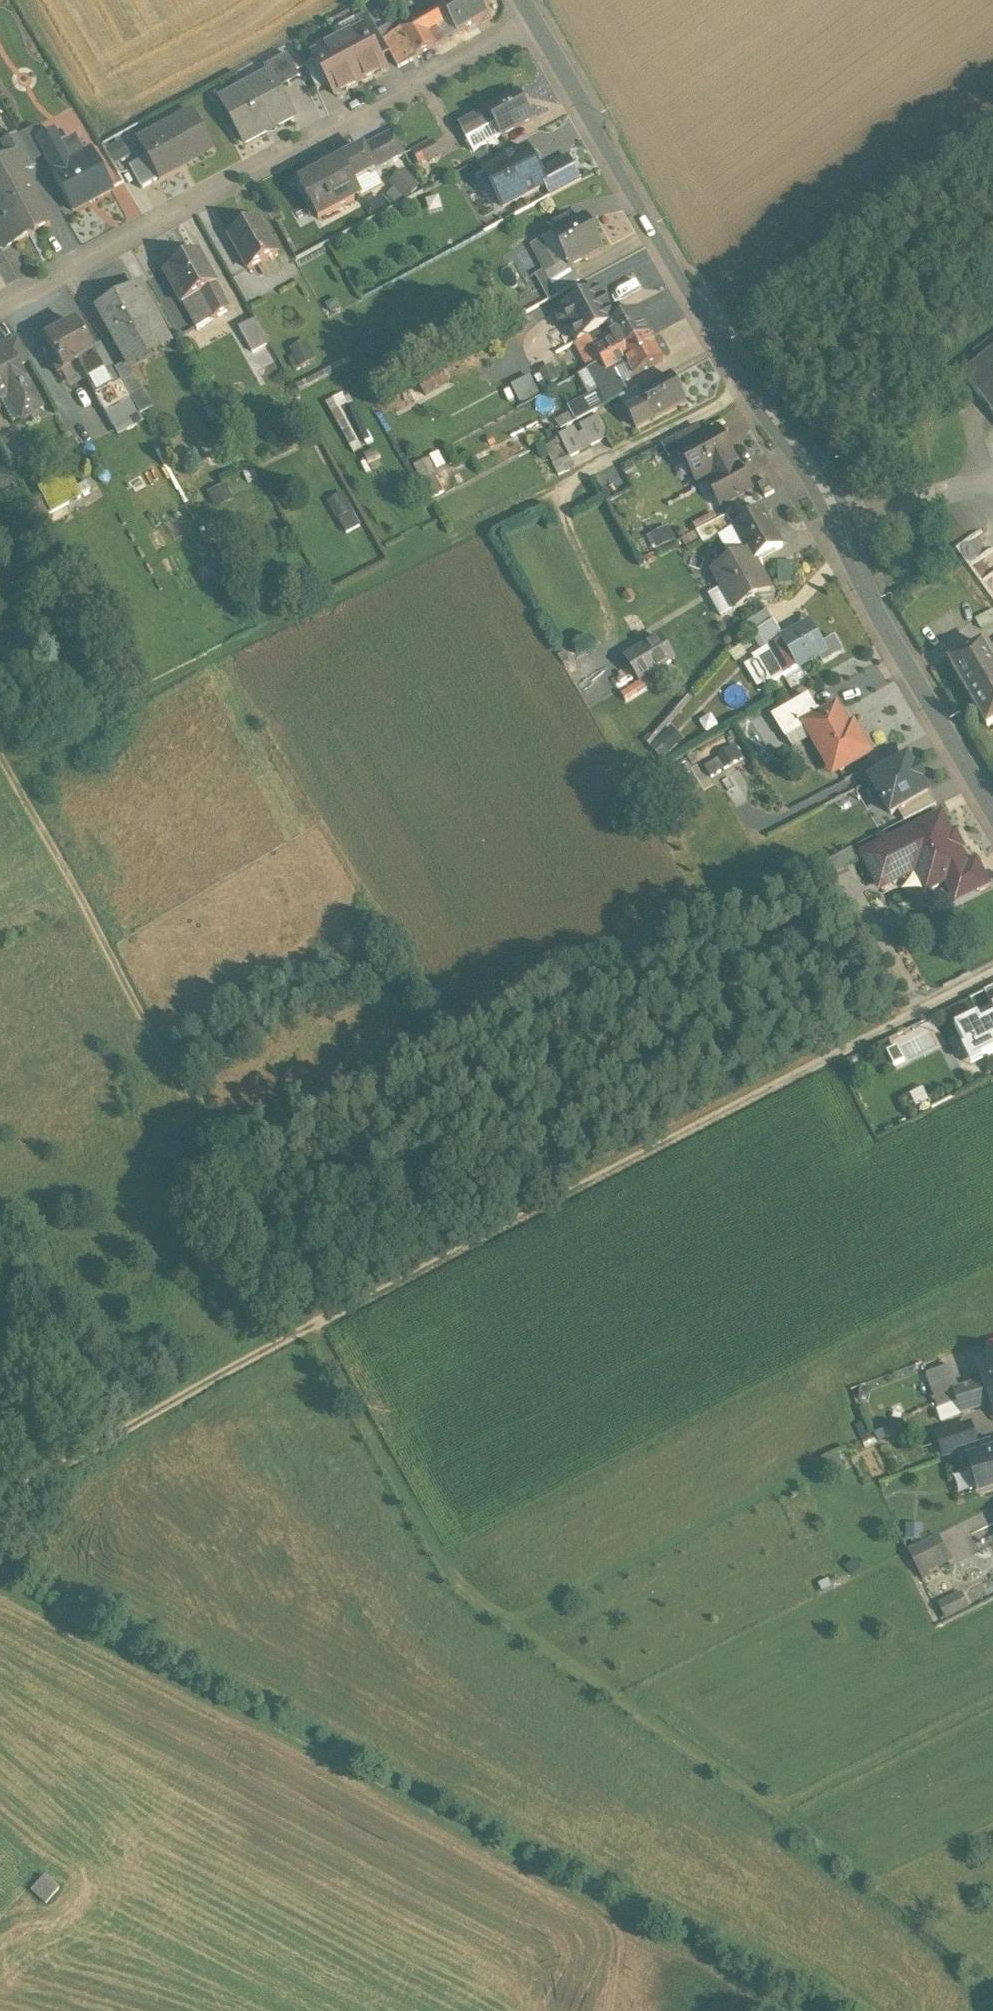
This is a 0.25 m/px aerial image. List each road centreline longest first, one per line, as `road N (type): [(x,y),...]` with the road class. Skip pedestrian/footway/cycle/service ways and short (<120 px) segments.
road 1 (track): [(992,1705),(782,1814),(470,1596),(0,760)]
road 2 (track): [(0,1500),(317,1321),(992,978)]
road 3 (residential): [(546,29),(165,236),(0,314)]
road 4 (track): [(549,488),(1,761)]
road 5 (residential): [(546,29),(738,362)]
road 6 (residential): [(867,584),(834,480),(738,362)]
road 7 (residential): [(738,362),(746,389),(867,584)]
road 8 (residential): [(867,584),(992,800)]

